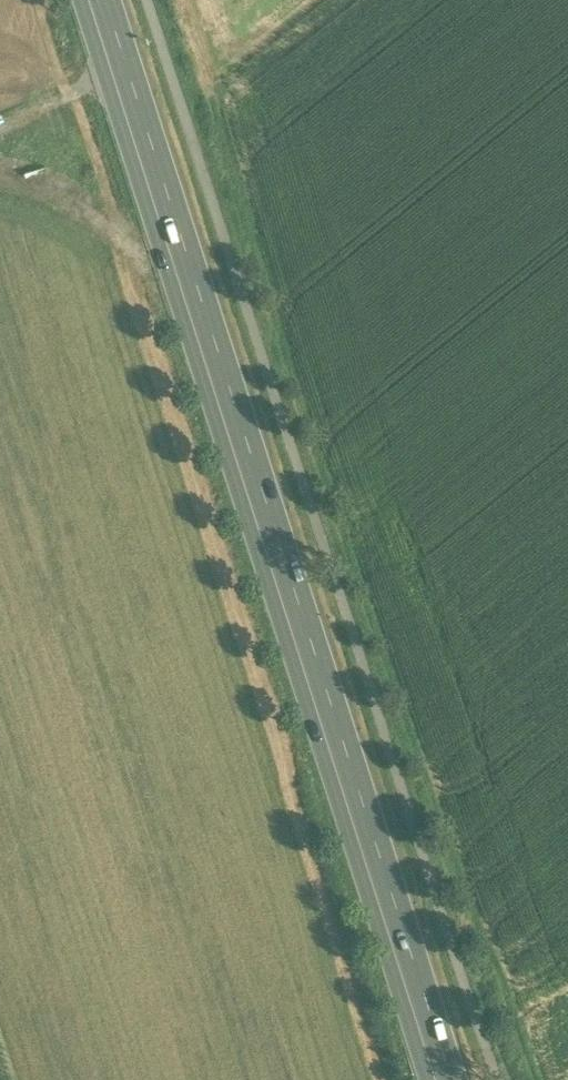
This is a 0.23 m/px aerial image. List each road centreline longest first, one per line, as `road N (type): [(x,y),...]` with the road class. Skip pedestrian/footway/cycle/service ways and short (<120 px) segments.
road 1 (primary): [(449,1079),(99,0)]
road 2 (track): [(44,0),(376,1079)]
road 3 (track): [(123,75),(0,126)]

